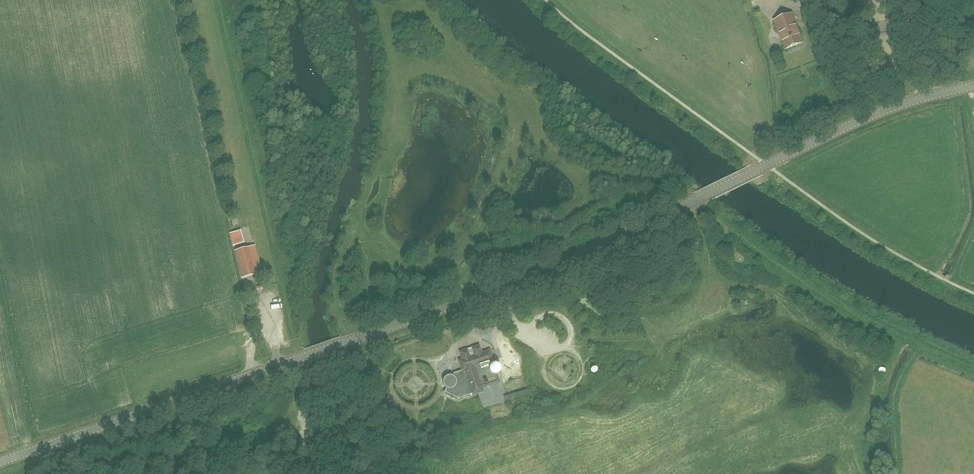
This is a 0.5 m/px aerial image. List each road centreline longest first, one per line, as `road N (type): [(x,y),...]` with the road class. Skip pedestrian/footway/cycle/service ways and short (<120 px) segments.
road 1 (tertiary): [(0,462),(499,290),(925,97)]
road 2 (track): [(219,0),(294,335)]
road 3 (track): [(691,201),(857,318),(973,364)]
road 4 (track): [(200,473),(194,457),(201,444),(305,416),(324,473)]
road 5 (track): [(866,473),(860,440),(903,339)]

